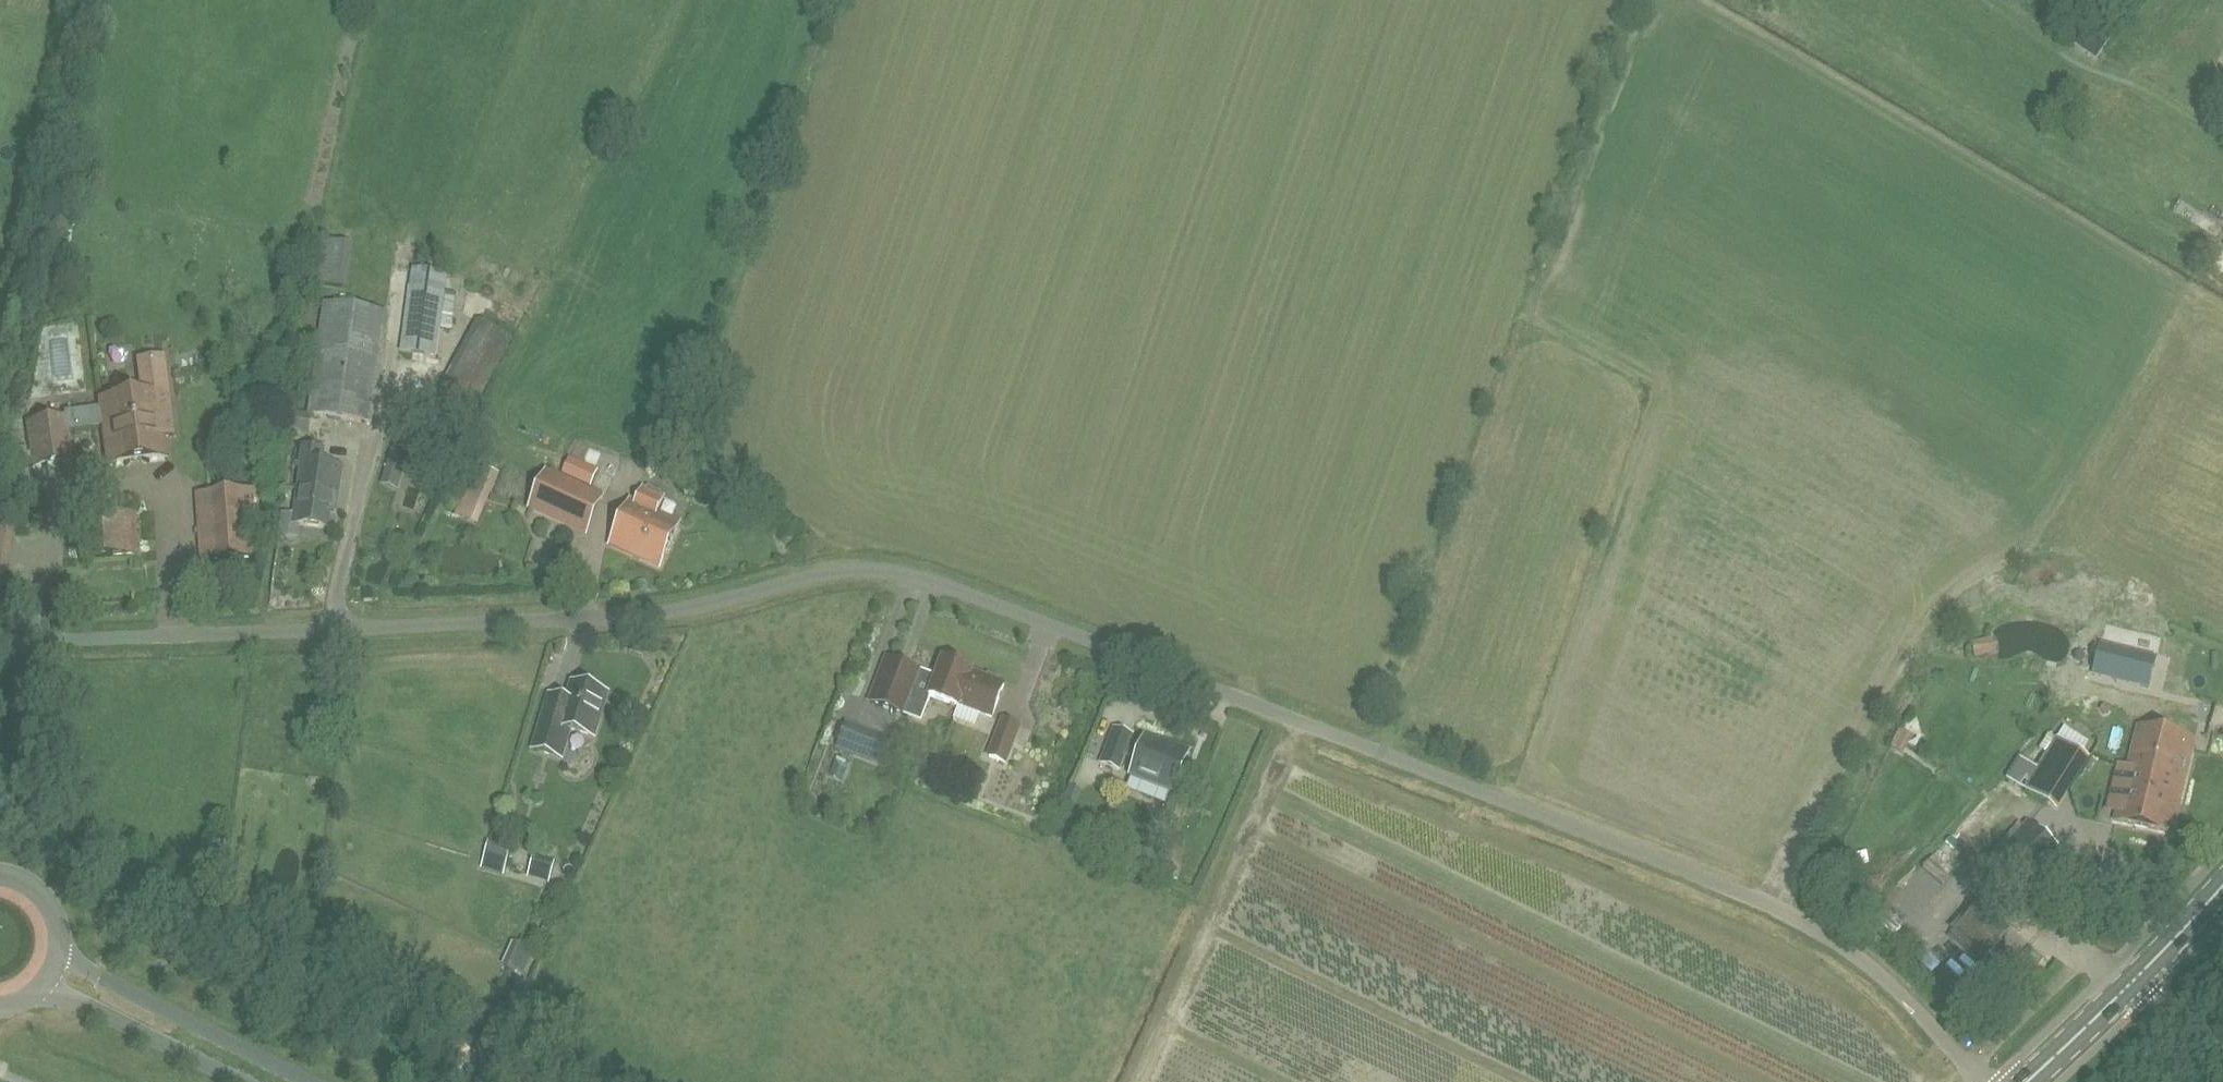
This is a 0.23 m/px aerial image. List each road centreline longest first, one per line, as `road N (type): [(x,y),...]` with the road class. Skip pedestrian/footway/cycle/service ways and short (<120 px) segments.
road 1 (unclassified): [(1982,1081),(1869,964),(1797,917),(930,580),(851,569),(655,613),(0,640)]
road 2 (track): [(1797,917),(1790,879),(1926,634),(1968,585),(2024,558),(2036,539)]
road 3 (tertiary): [(302,1081),(103,982),(60,952)]
road 4 (tertiary): [(43,988),(234,1081)]
road 5 (secondary): [(2026,1081),(2136,979)]
road 6 (secondary): [(2136,979),(2222,886)]

